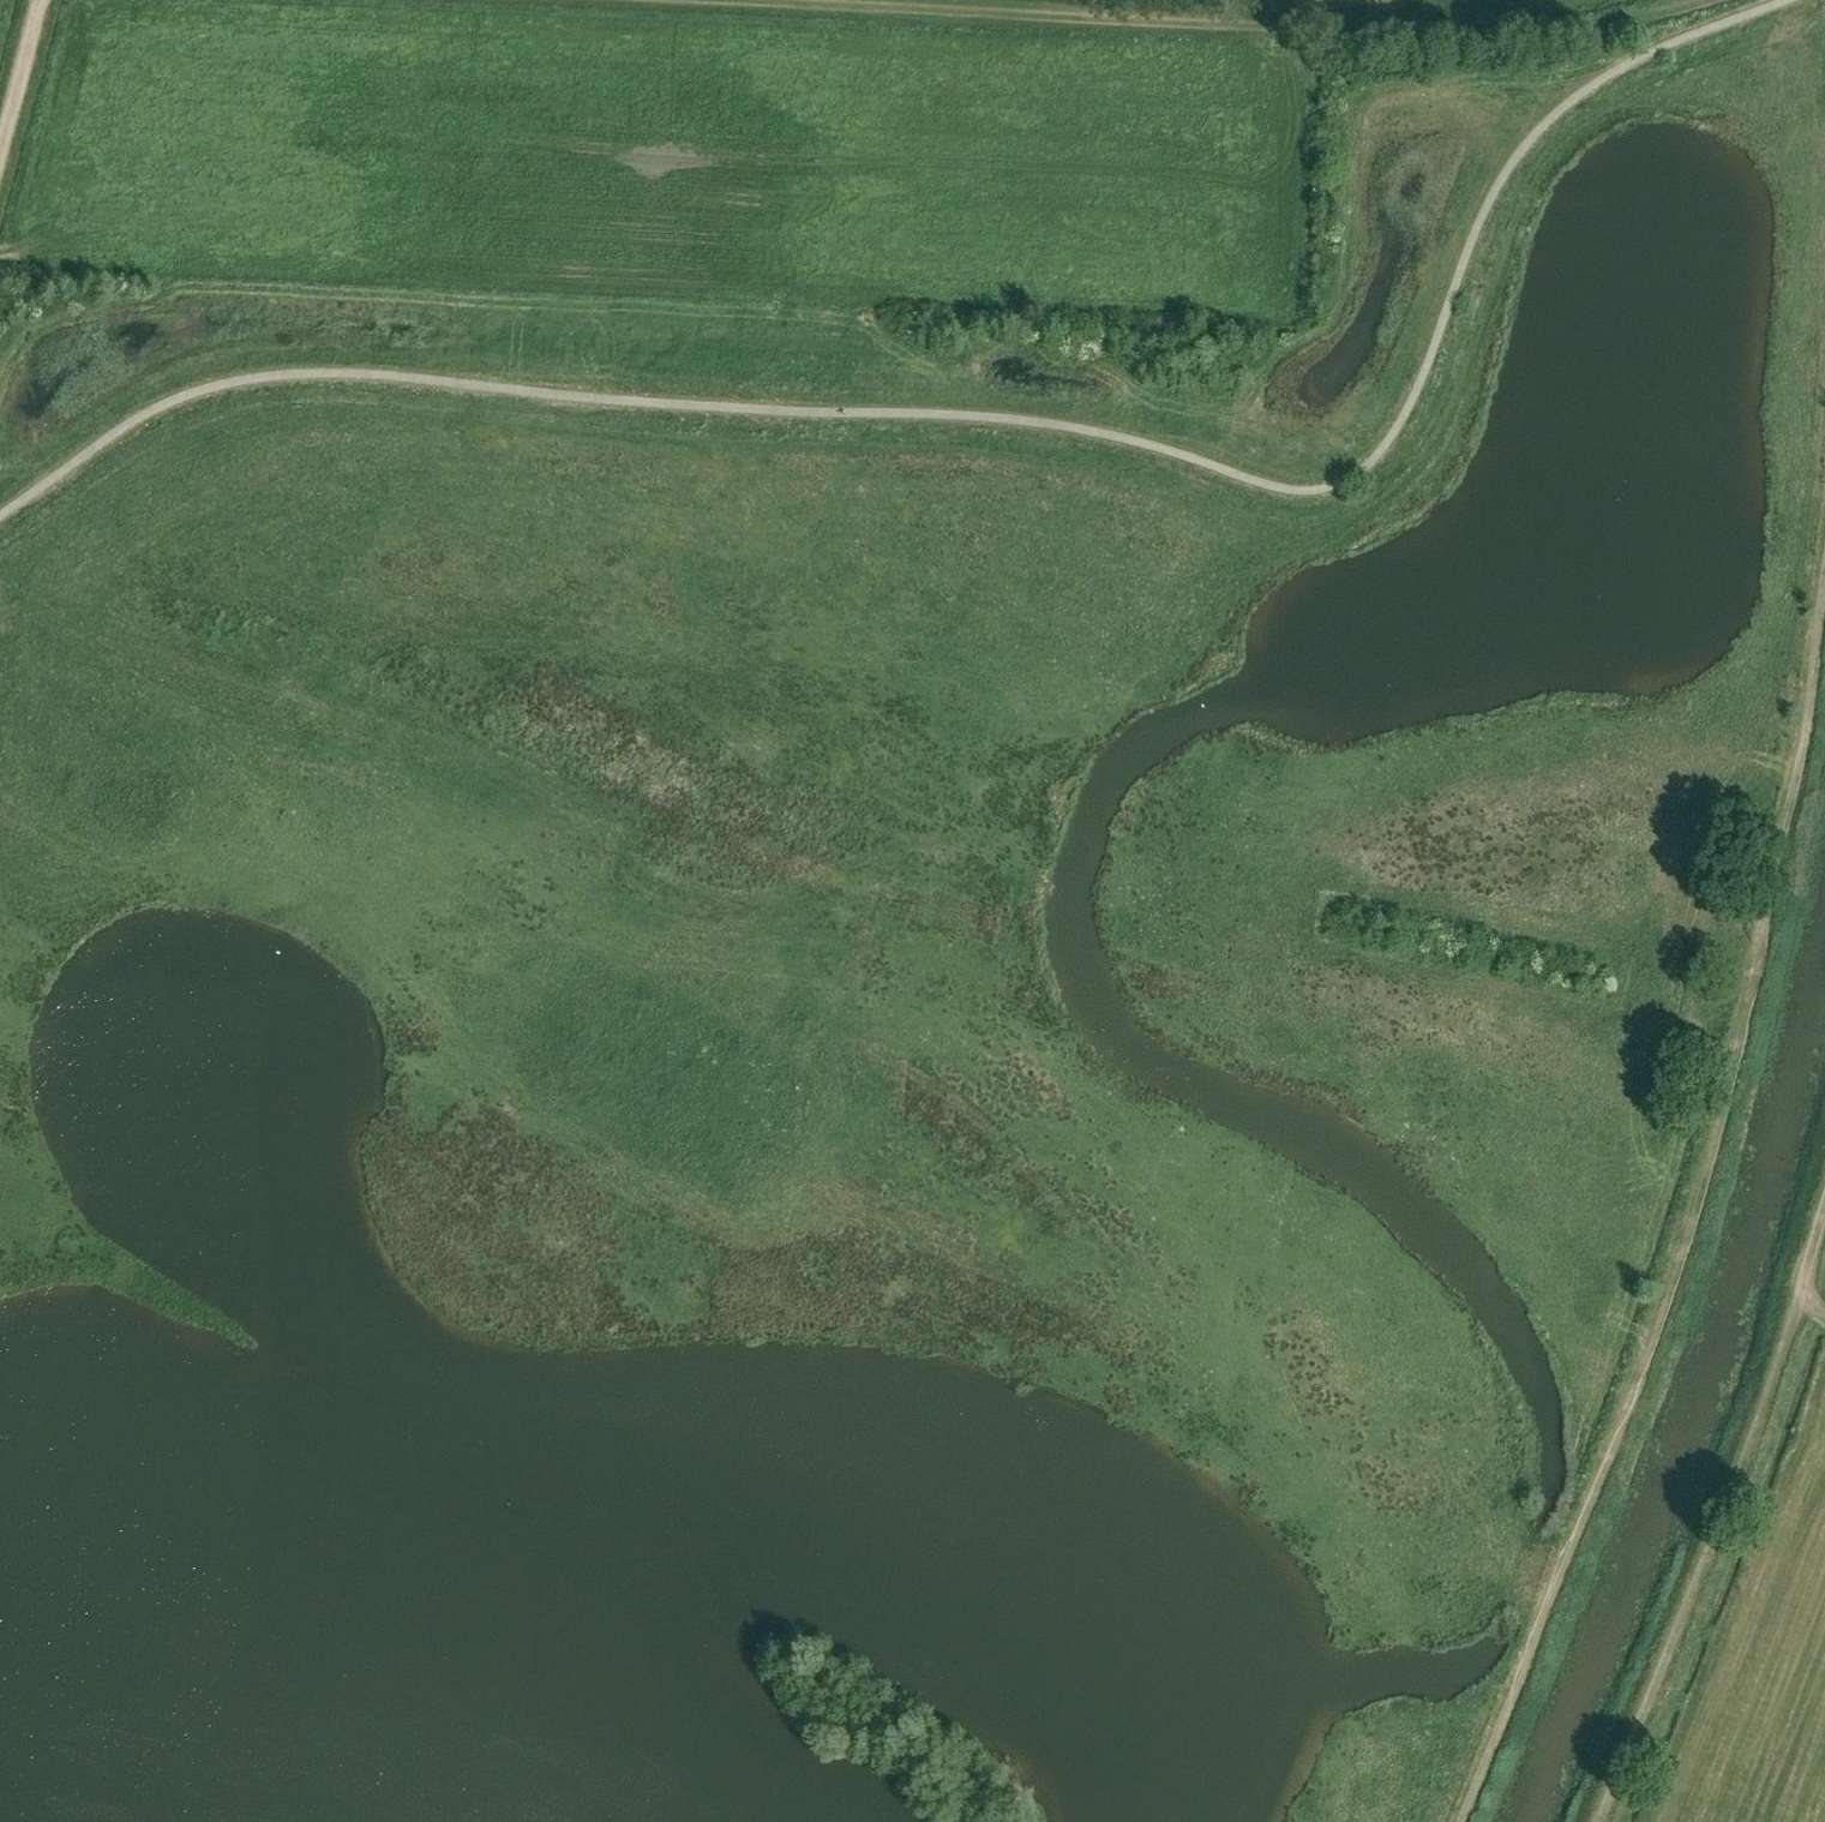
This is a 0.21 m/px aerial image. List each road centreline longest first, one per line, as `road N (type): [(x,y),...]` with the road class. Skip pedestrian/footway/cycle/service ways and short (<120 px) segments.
road 1 (track): [(1462,1821),(1631,1396),(1695,1210),(1795,781),(1824,578)]
road 2 (track): [(730,0),(1518,35),(1705,0)]
road 3 (track): [(0,153),(41,0)]

